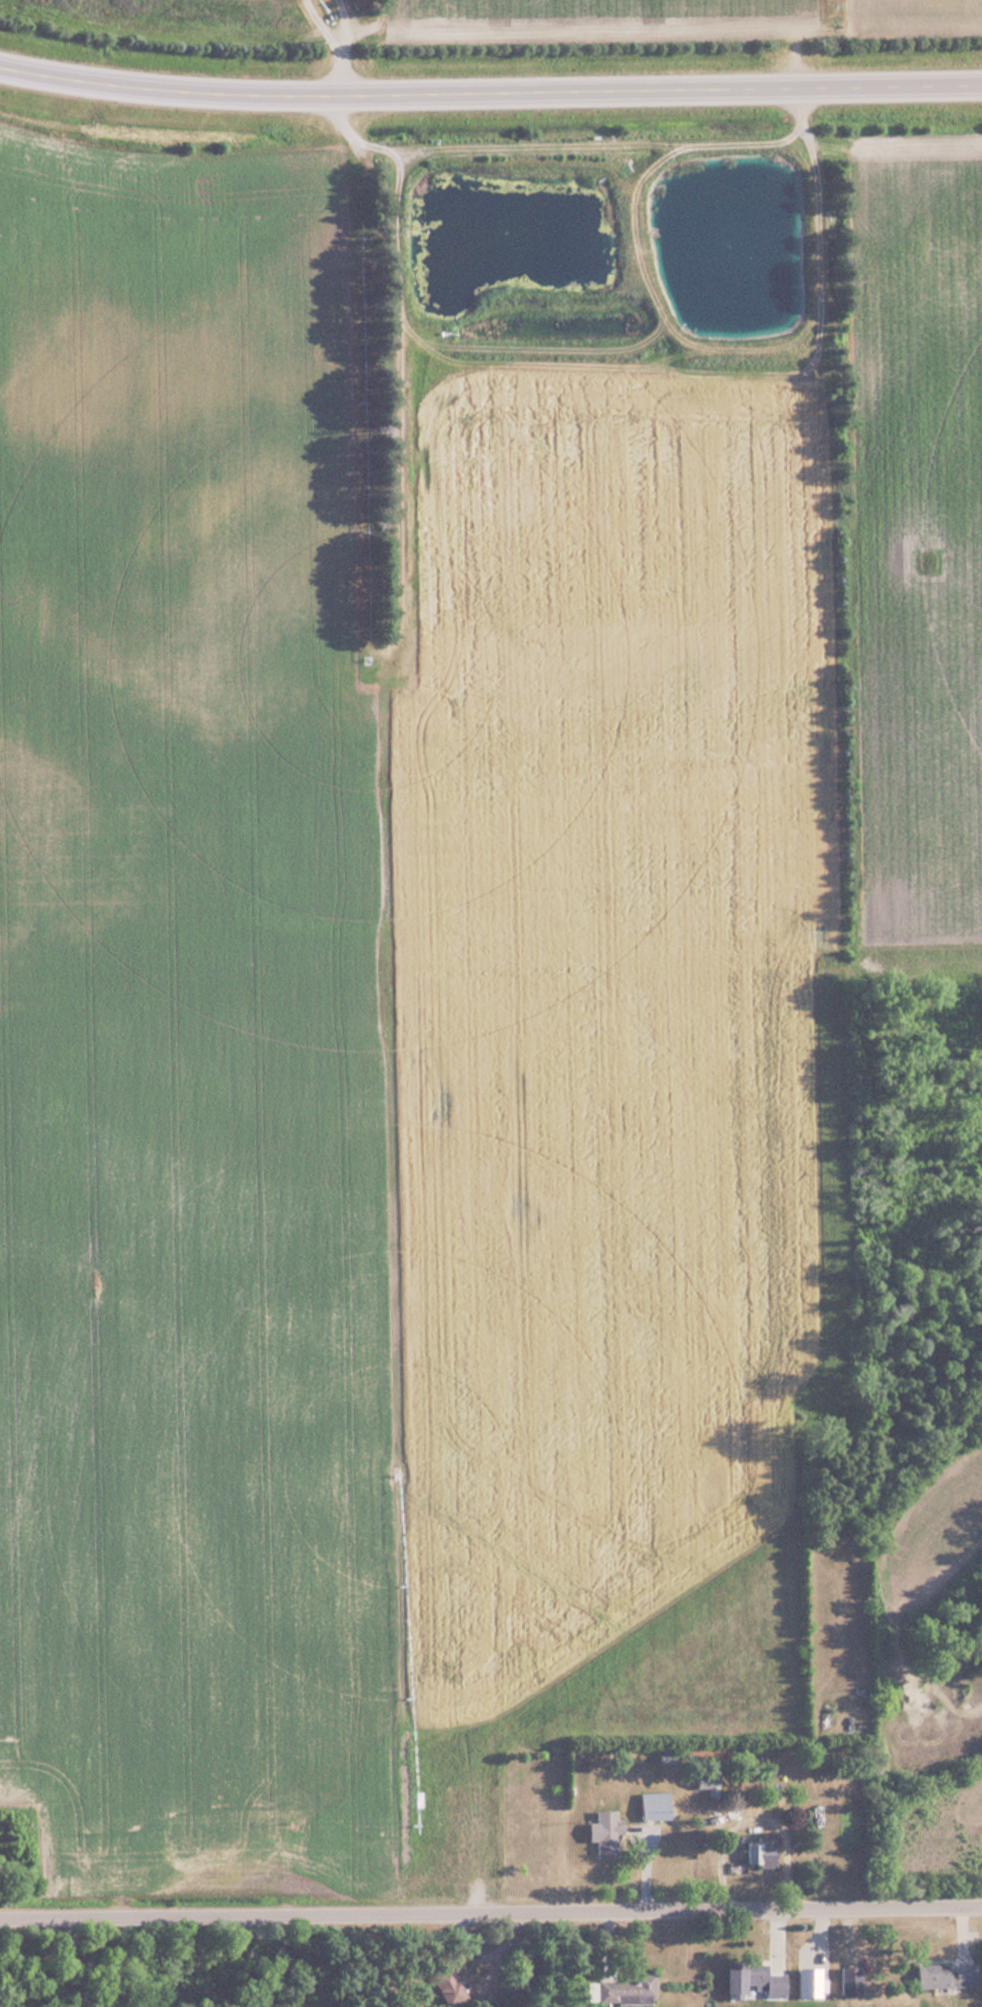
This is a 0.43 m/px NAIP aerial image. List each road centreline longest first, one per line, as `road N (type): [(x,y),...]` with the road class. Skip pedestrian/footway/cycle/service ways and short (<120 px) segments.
road 1 (primary): [(981,89),(255,98),(0,69)]
road 2 (residential): [(0,1925),(981,1912)]

